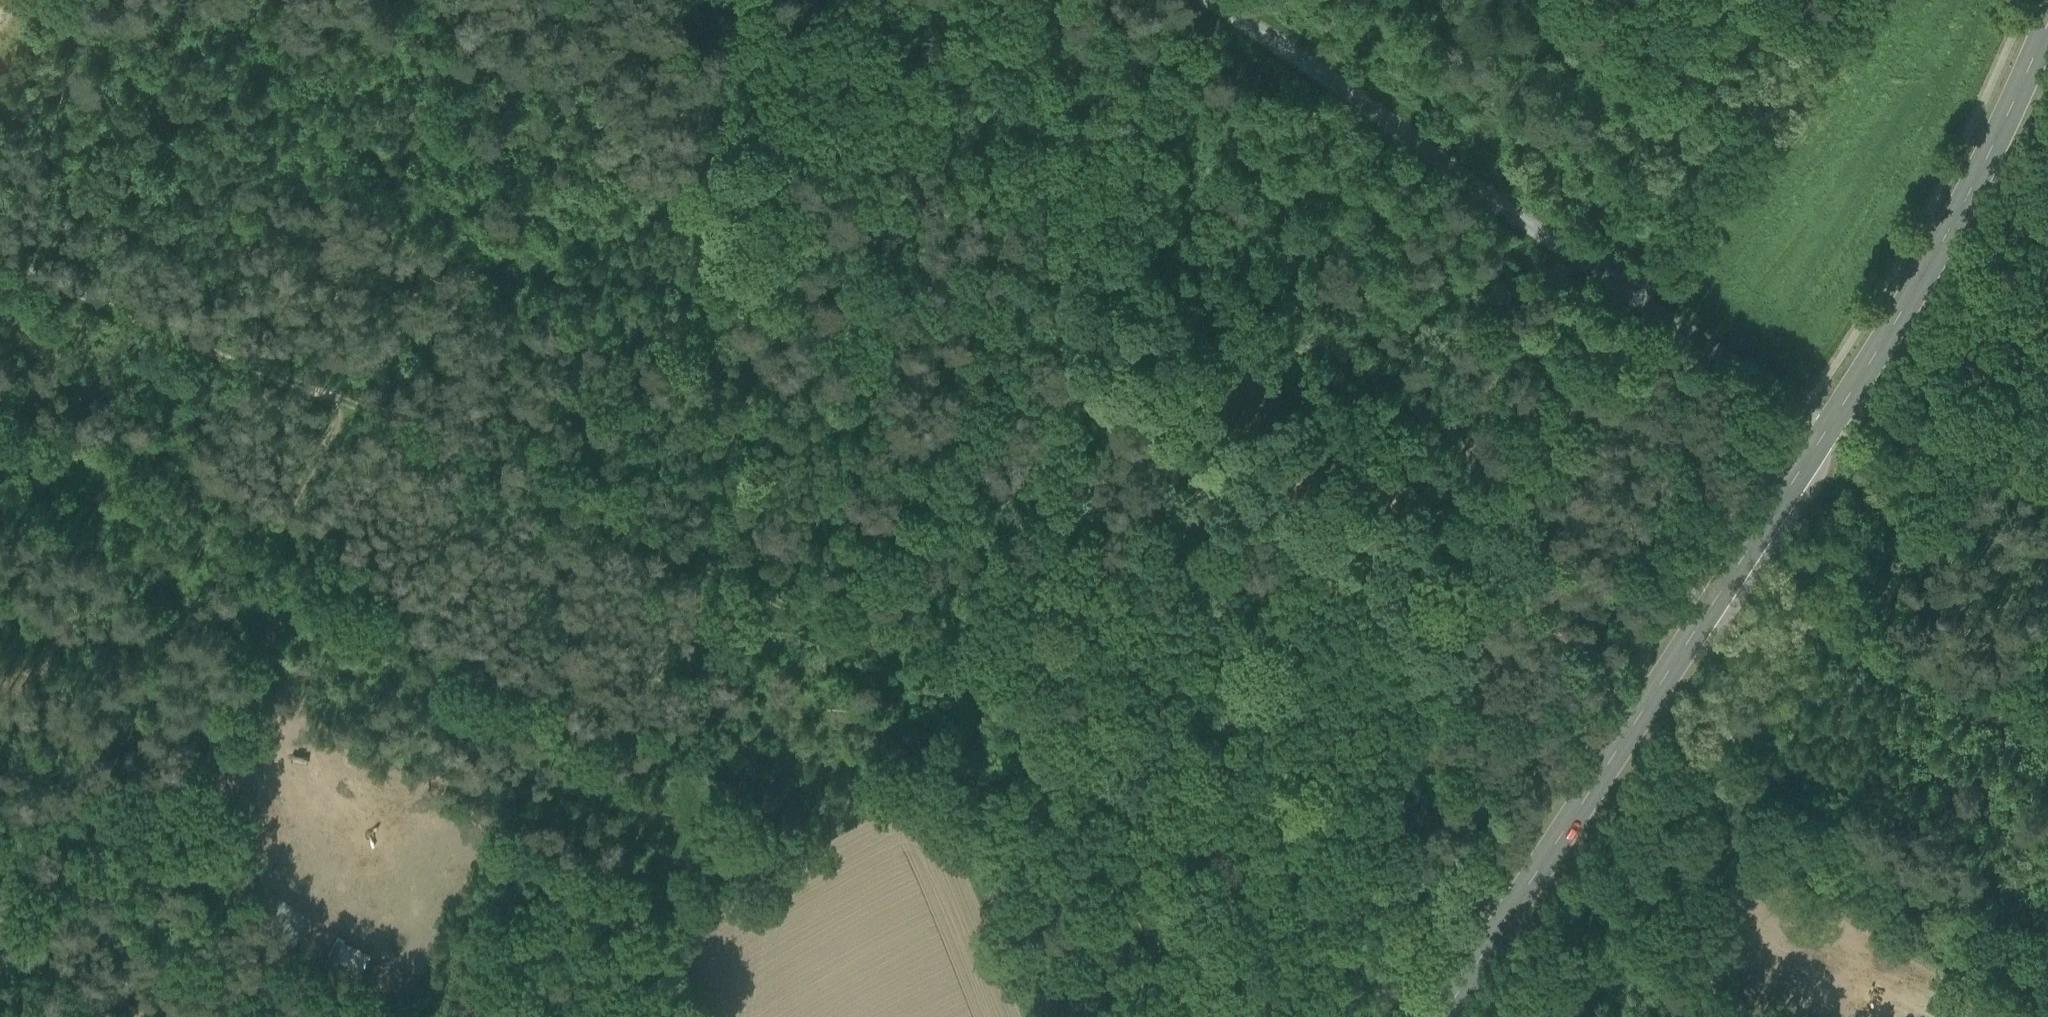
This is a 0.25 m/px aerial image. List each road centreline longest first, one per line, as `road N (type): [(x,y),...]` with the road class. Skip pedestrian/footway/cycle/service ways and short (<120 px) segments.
road 1 (track): [(0,248),(962,683),(1020,734),(1200,1016)]
road 2 (primary): [(1442,1016),(1902,310),(1989,157),(2047,25)]
road 3 (track): [(2047,483),(1914,416),(1899,415),(1871,439),(1850,443),(1793,419),(1194,0)]
road 4 (track): [(1877,0),(1756,169),(1641,305)]

